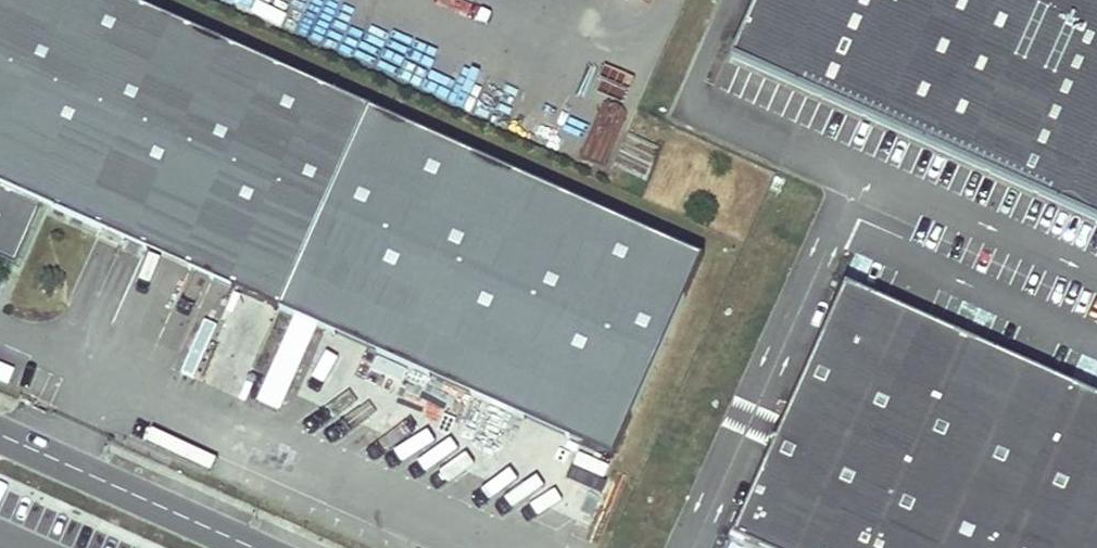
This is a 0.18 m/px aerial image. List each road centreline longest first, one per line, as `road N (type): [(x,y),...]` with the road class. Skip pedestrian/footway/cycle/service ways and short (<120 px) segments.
road 1 (unclassified): [(0,432),(257,547)]

